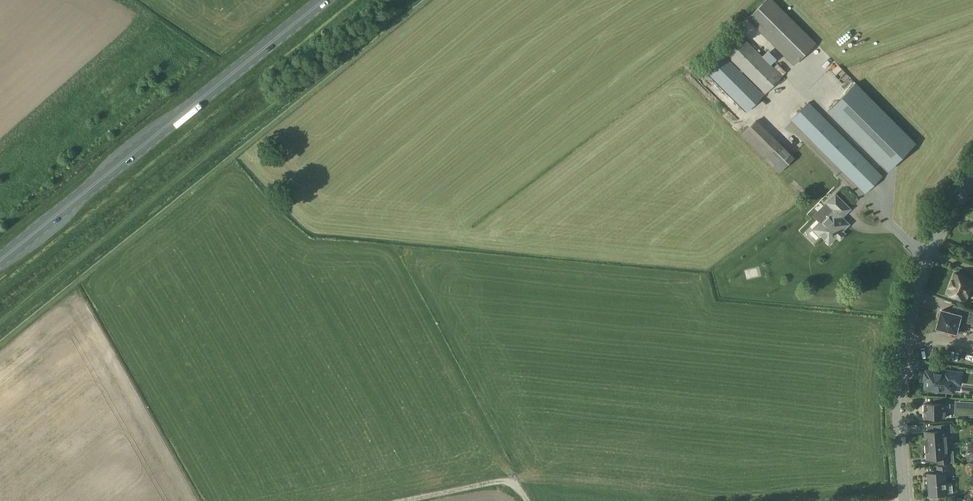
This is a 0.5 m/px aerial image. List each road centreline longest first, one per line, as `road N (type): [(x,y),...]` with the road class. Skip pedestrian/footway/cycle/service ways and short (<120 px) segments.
road 1 (primary): [(0,260),(323,0)]
road 2 (residential): [(906,500),(900,377),(911,292),(925,248),(972,168)]

